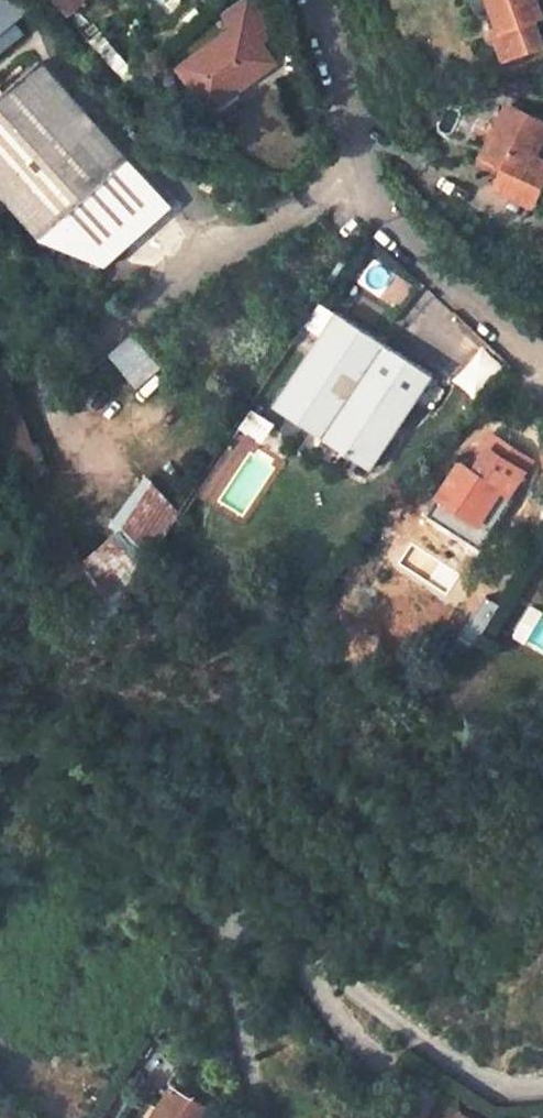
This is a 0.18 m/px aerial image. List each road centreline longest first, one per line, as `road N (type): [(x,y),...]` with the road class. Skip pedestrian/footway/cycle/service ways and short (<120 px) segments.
road 1 (residential): [(315,0),(381,215),(542,363)]

